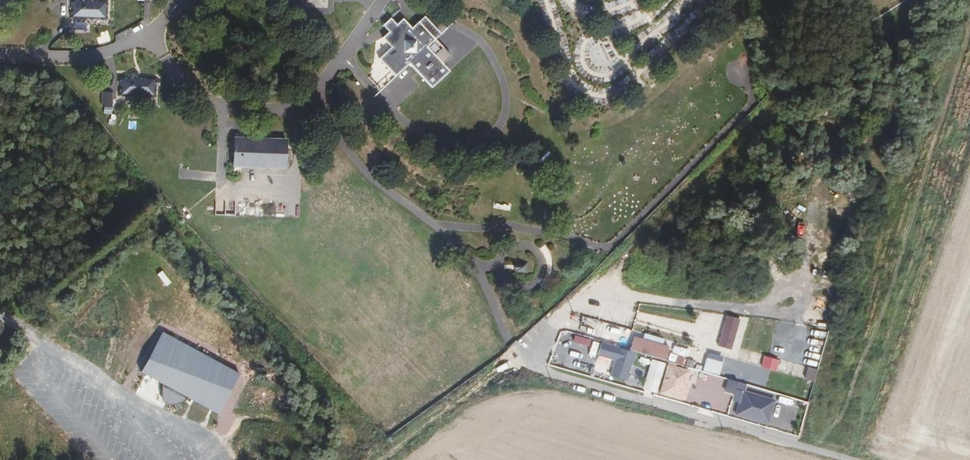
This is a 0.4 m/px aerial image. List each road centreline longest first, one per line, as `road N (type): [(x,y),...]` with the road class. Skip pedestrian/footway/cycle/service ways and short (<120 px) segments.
road 1 (track): [(923,0),(791,93),(609,280)]
road 2 (unclassified): [(851,459),(530,366)]

